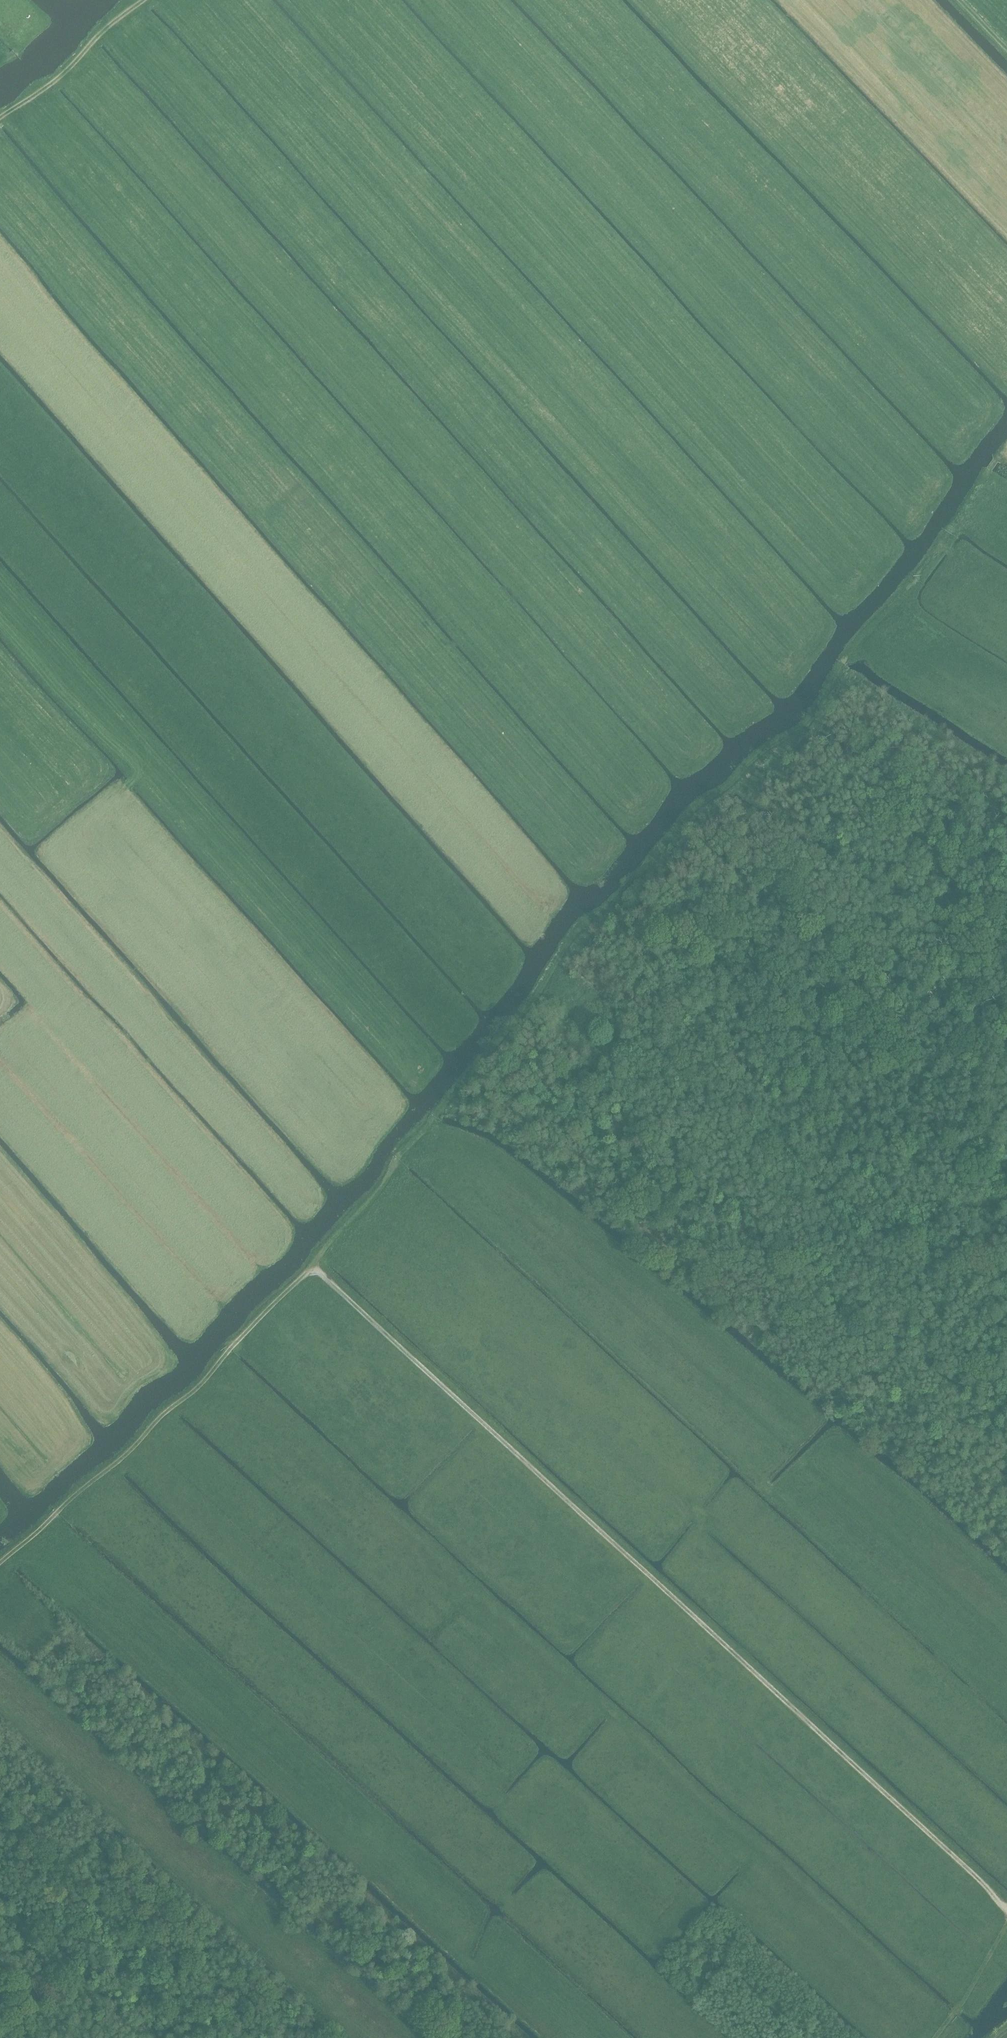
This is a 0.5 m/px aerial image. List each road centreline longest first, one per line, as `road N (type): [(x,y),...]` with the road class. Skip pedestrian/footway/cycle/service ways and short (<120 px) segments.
road 1 (track): [(0,1566),(202,1381),(445,1106)]
road 2 (track): [(1006,441),(943,542),(839,661),(805,718),(732,771)]
road 3 (track): [(0,119),(151,0)]

